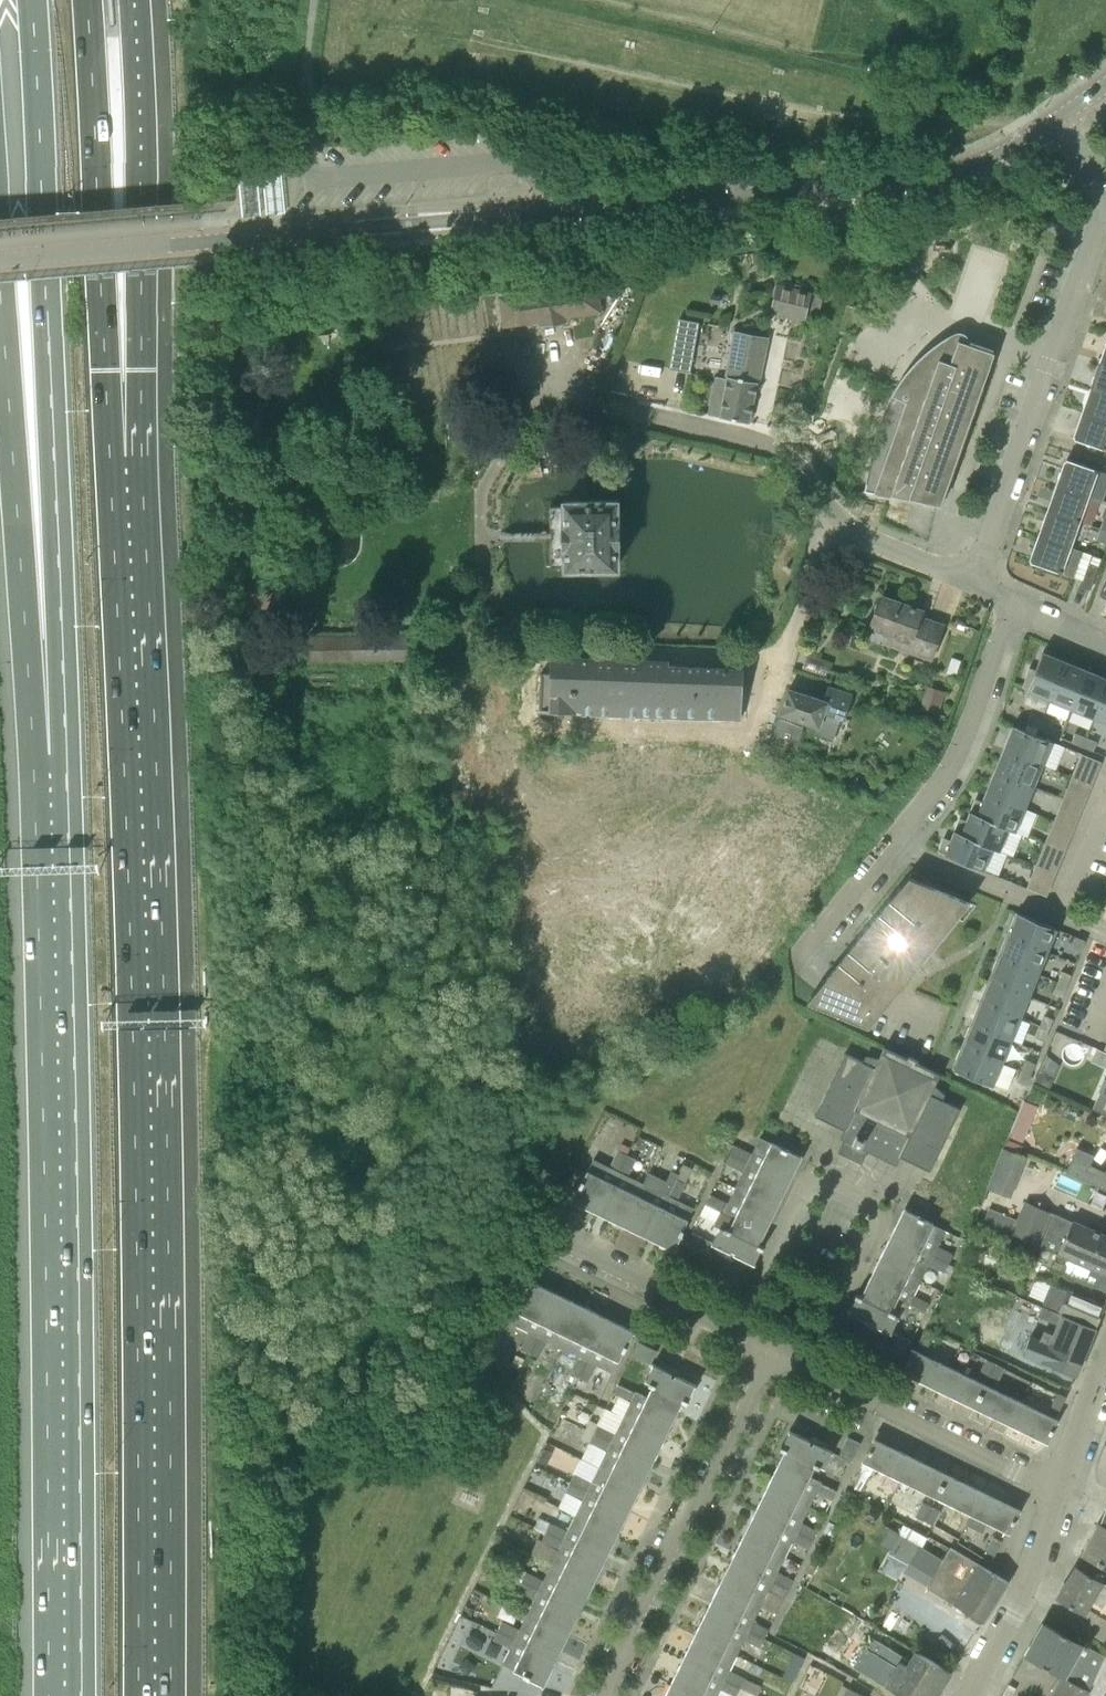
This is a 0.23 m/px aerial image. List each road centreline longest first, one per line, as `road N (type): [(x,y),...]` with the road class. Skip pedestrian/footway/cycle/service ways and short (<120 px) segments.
road 1 (motorway): [(139,1695),(131,901),(110,455)]
road 2 (residential): [(0,257),(920,179),(996,156),(1053,122)]
road 3 (motorway): [(66,754),(78,1695)]
road 4 (motorway): [(32,0),(66,754)]
road 5 (trunk): [(0,185),(23,518),(66,754)]
road 6 (track): [(1042,129),(887,122),(482,44)]
road 7 (residential): [(971,583),(847,530),(820,483),(774,442),(533,391)]
road 8 (residential): [(971,583),(1101,196),(1053,122)]
road 9 (trunk): [(110,455),(133,370),(125,0)]
road 10 (motorway): [(110,455),(86,0)]
road 11 (residential): [(734,1327),(809,1179),(876,1205),(880,1222),(814,1366)]
road 12 (residential): [(600,1695),(773,1345)]
road 13 (residential): [(1059,1489),(814,1366)]
road 14 (residential): [(895,847),(976,715),(1008,601)]
road 15 (residential): [(922,1016),(815,961),(895,847)]
road 16 (residential): [(963,1695),(1028,1571),(1059,1489)]
road 17 (residential): [(734,1327),(566,1247)]
road 18 (residential): [(895,847),(1049,913)]
road 19 (residential): [(1049,913),(1105,764)]
road 20 (residential): [(1059,1489),(1105,1343)]

